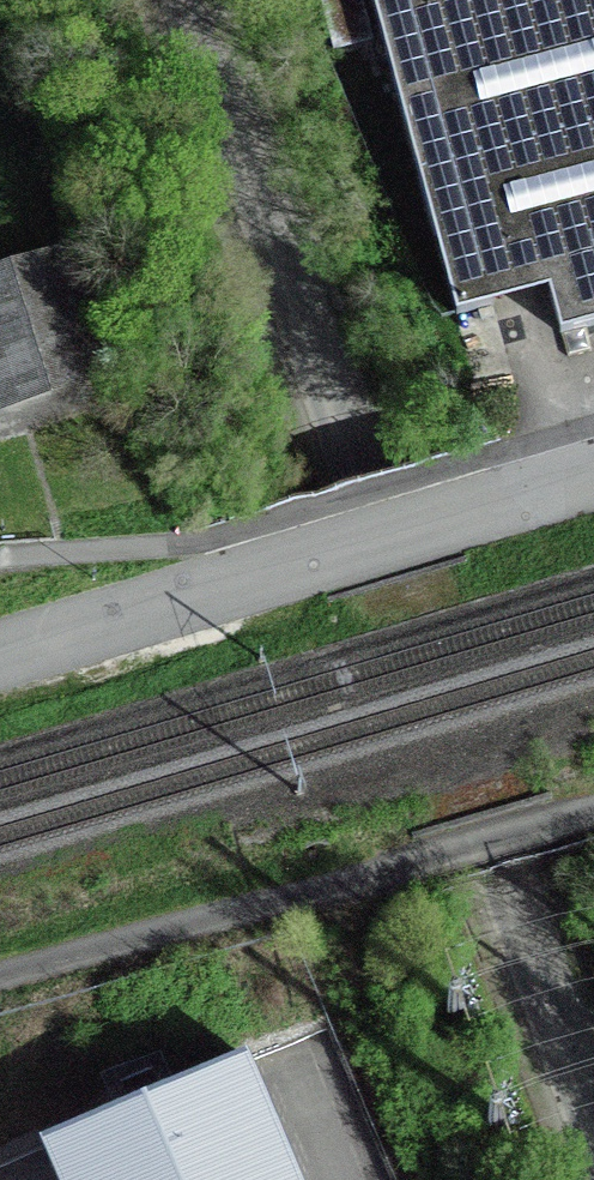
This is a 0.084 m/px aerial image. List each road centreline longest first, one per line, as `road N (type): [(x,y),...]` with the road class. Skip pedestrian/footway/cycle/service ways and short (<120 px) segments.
road 1 (residential): [(182,0),(351,483),(593,1100)]
road 2 (residential): [(0,649),(593,472)]

